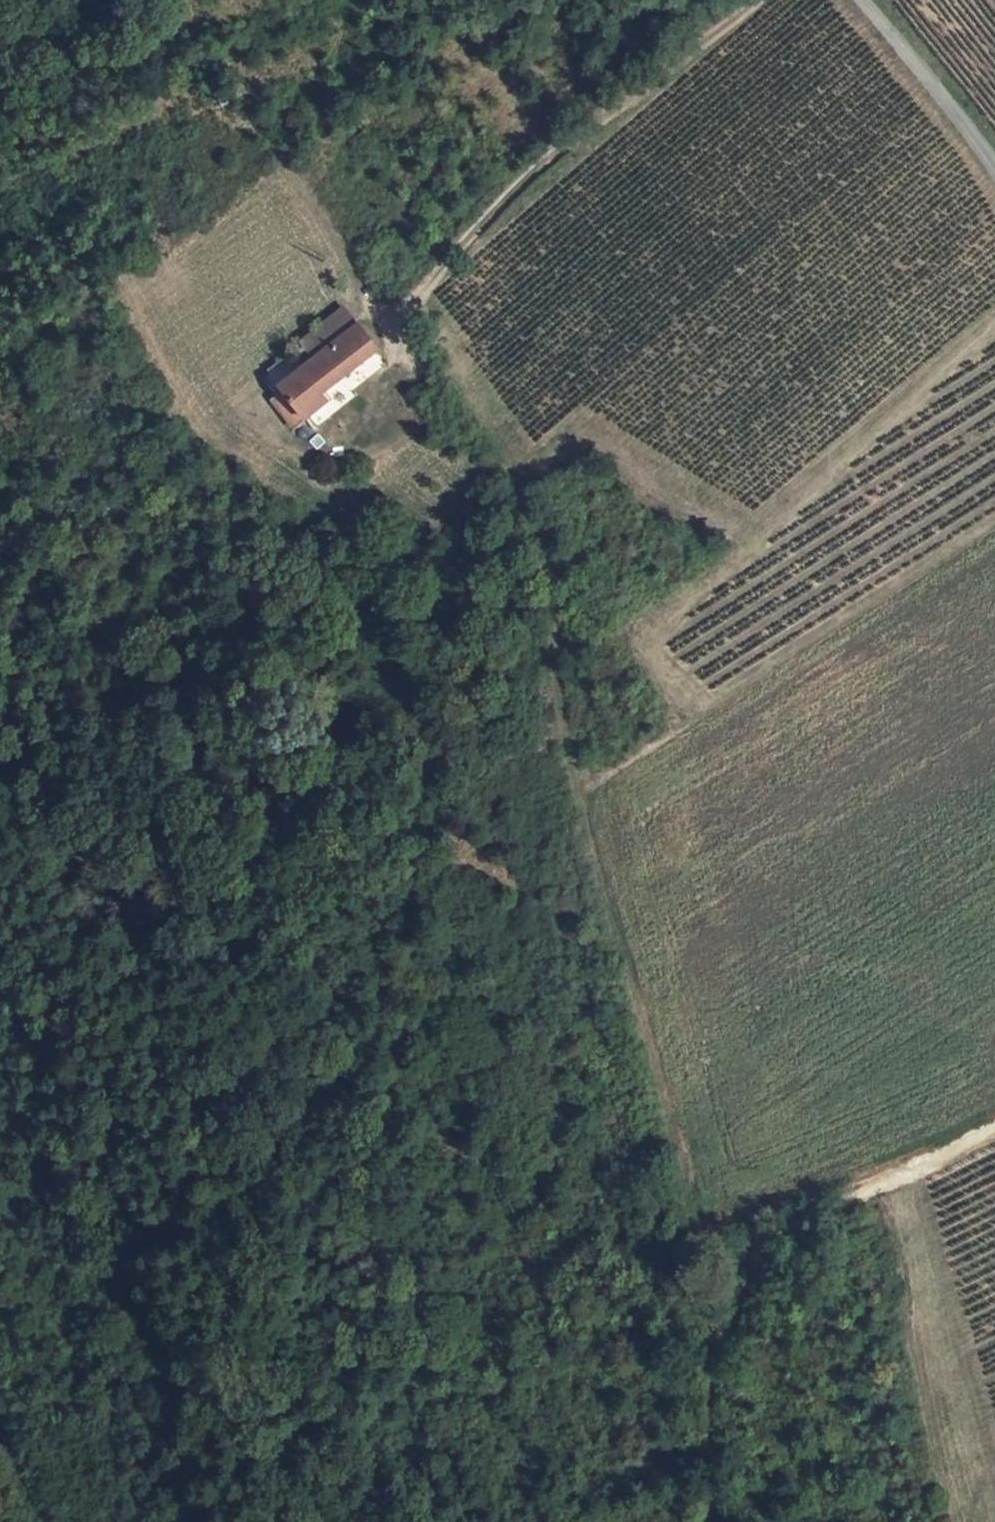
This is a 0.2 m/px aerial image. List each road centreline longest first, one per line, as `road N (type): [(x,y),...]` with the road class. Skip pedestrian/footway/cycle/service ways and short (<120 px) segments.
road 1 (track): [(751,0),(547,154),(386,325)]
road 2 (track): [(994,1129),(764,1241)]
road 3 (unclassified): [(994,163),(857,0)]

